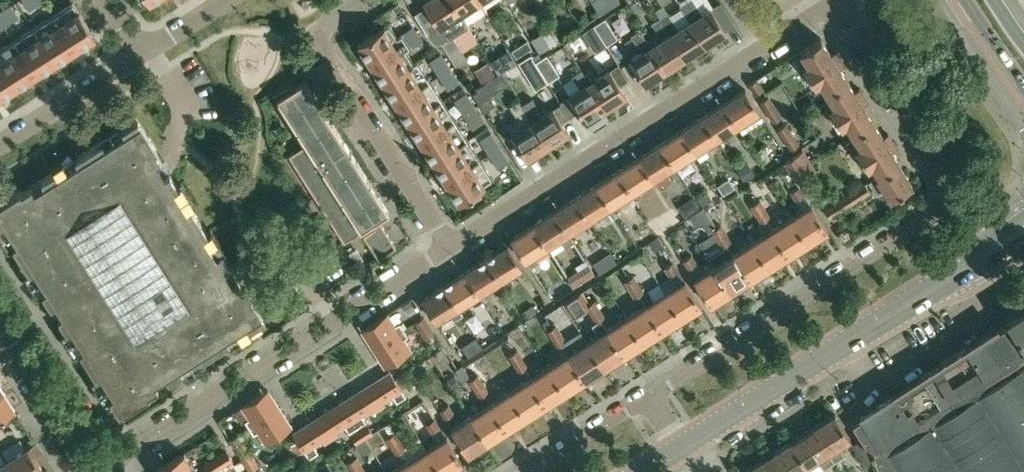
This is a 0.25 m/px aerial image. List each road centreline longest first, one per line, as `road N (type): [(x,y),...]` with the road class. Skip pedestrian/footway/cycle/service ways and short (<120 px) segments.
road 1 (residential): [(836,0),(946,172),(947,203),(647,399)]
road 2 (residential): [(448,249),(835,0)]
road 3 (tertiary): [(680,445),(1023,228)]
road 4 (residential): [(448,249),(319,41),(318,32),(368,0)]
road 5 (residential): [(93,471),(333,321)]
road 6 (residential): [(92,471),(0,326)]
road 7 (residential): [(0,148),(141,58)]
road 8 (residential): [(333,321),(448,249)]
road 9 (residential): [(647,399),(533,471)]
road 10 (residential): [(333,321),(294,263),(269,255),(236,259)]

